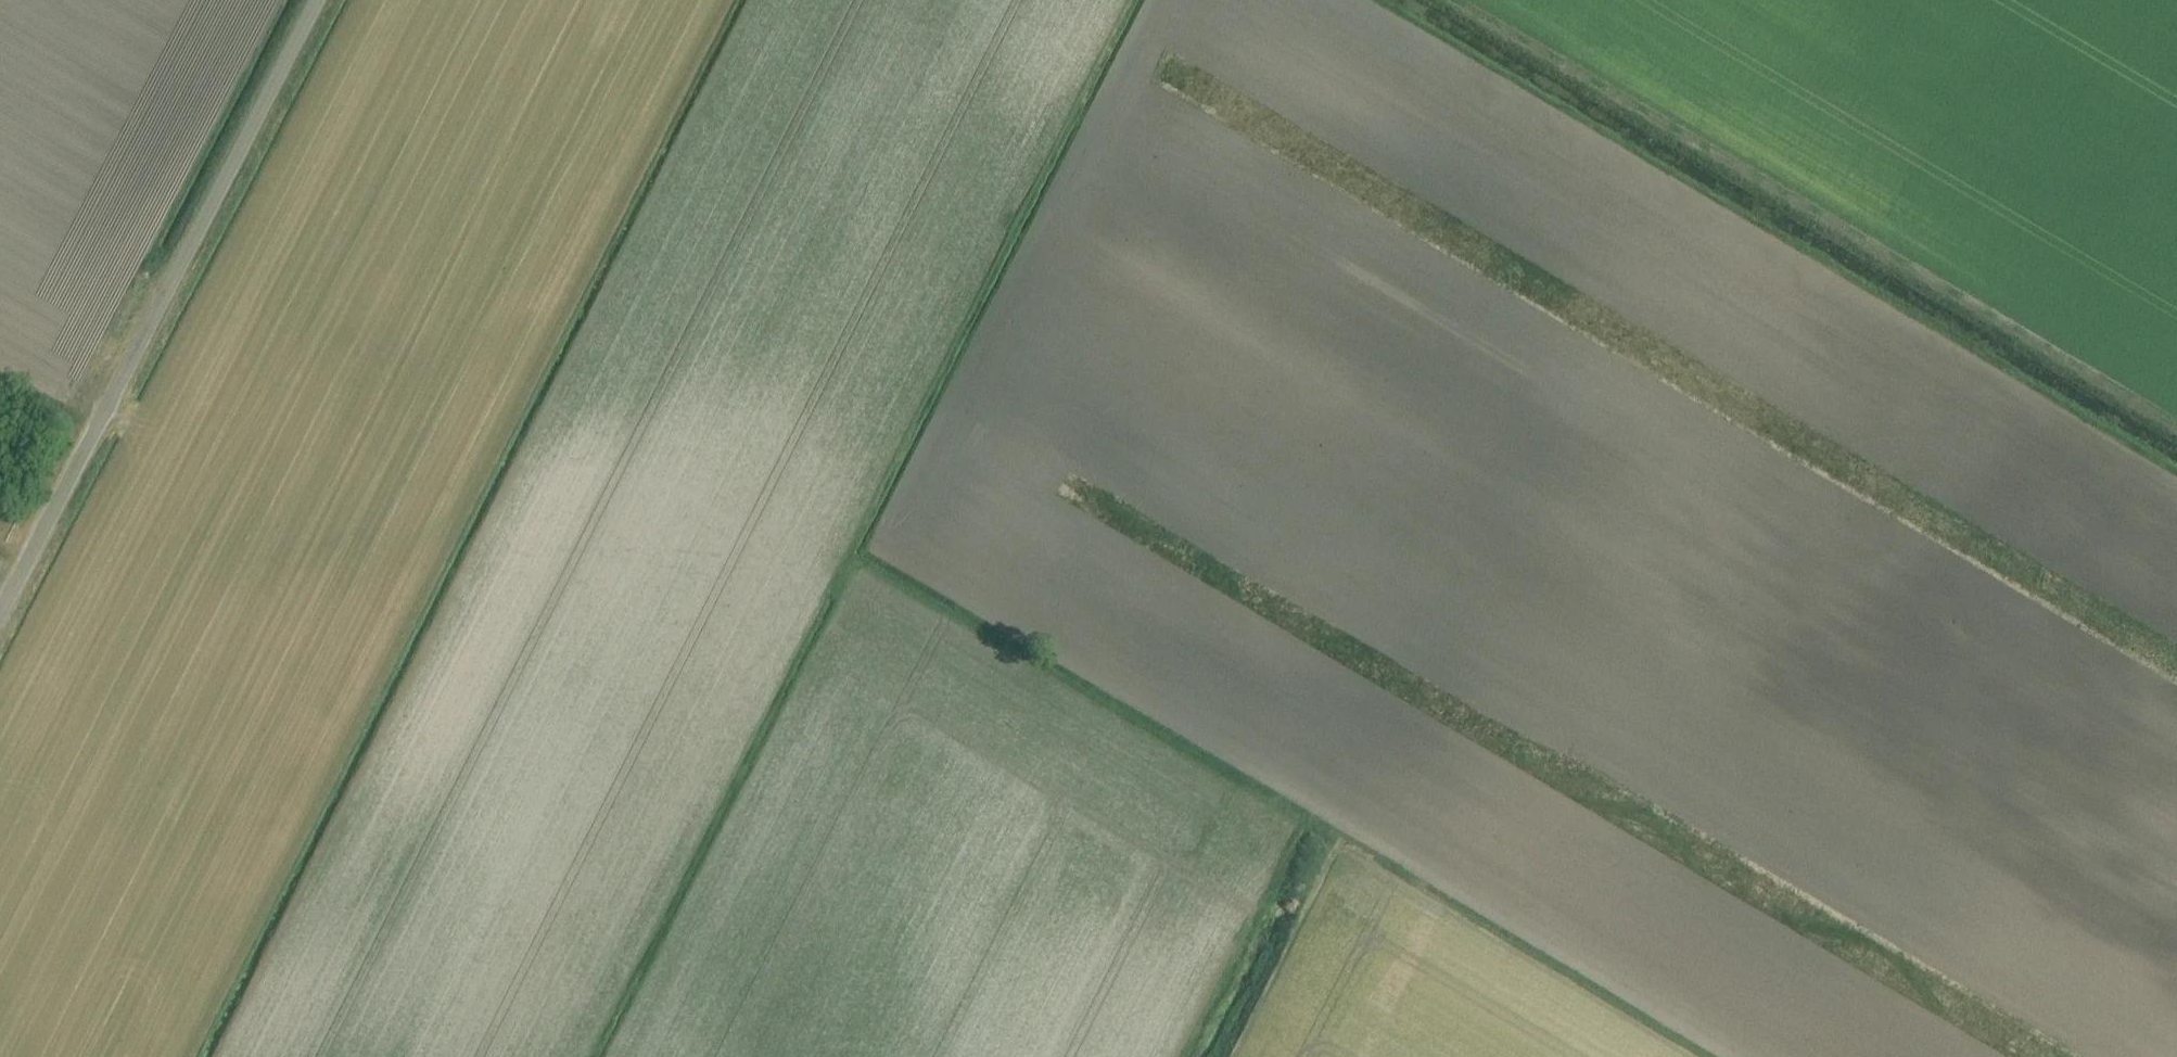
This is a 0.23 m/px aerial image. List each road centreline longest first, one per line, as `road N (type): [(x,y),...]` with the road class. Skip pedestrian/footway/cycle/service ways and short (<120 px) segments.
road 1 (unclassified): [(0,614),(316,0)]

